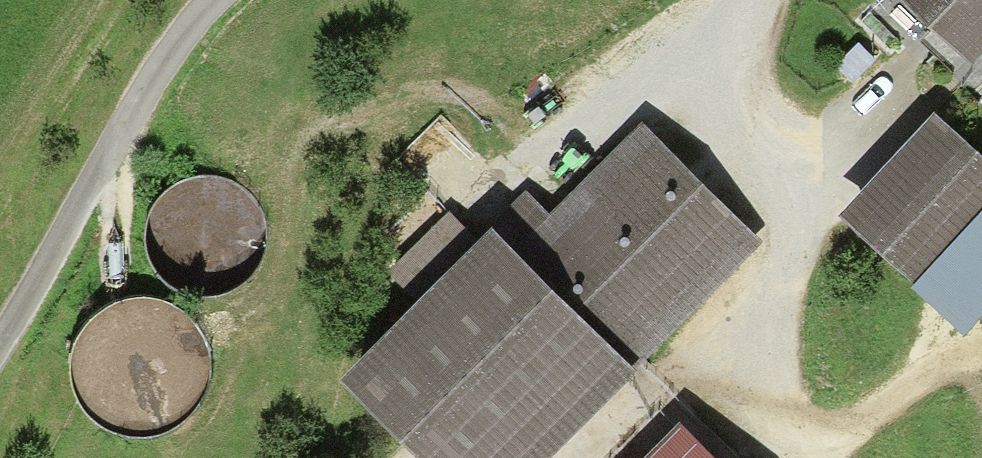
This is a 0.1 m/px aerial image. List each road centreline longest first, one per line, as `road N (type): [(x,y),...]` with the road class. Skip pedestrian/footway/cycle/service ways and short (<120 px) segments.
road 1 (unclassified): [(0,343),(149,76),(201,0)]

